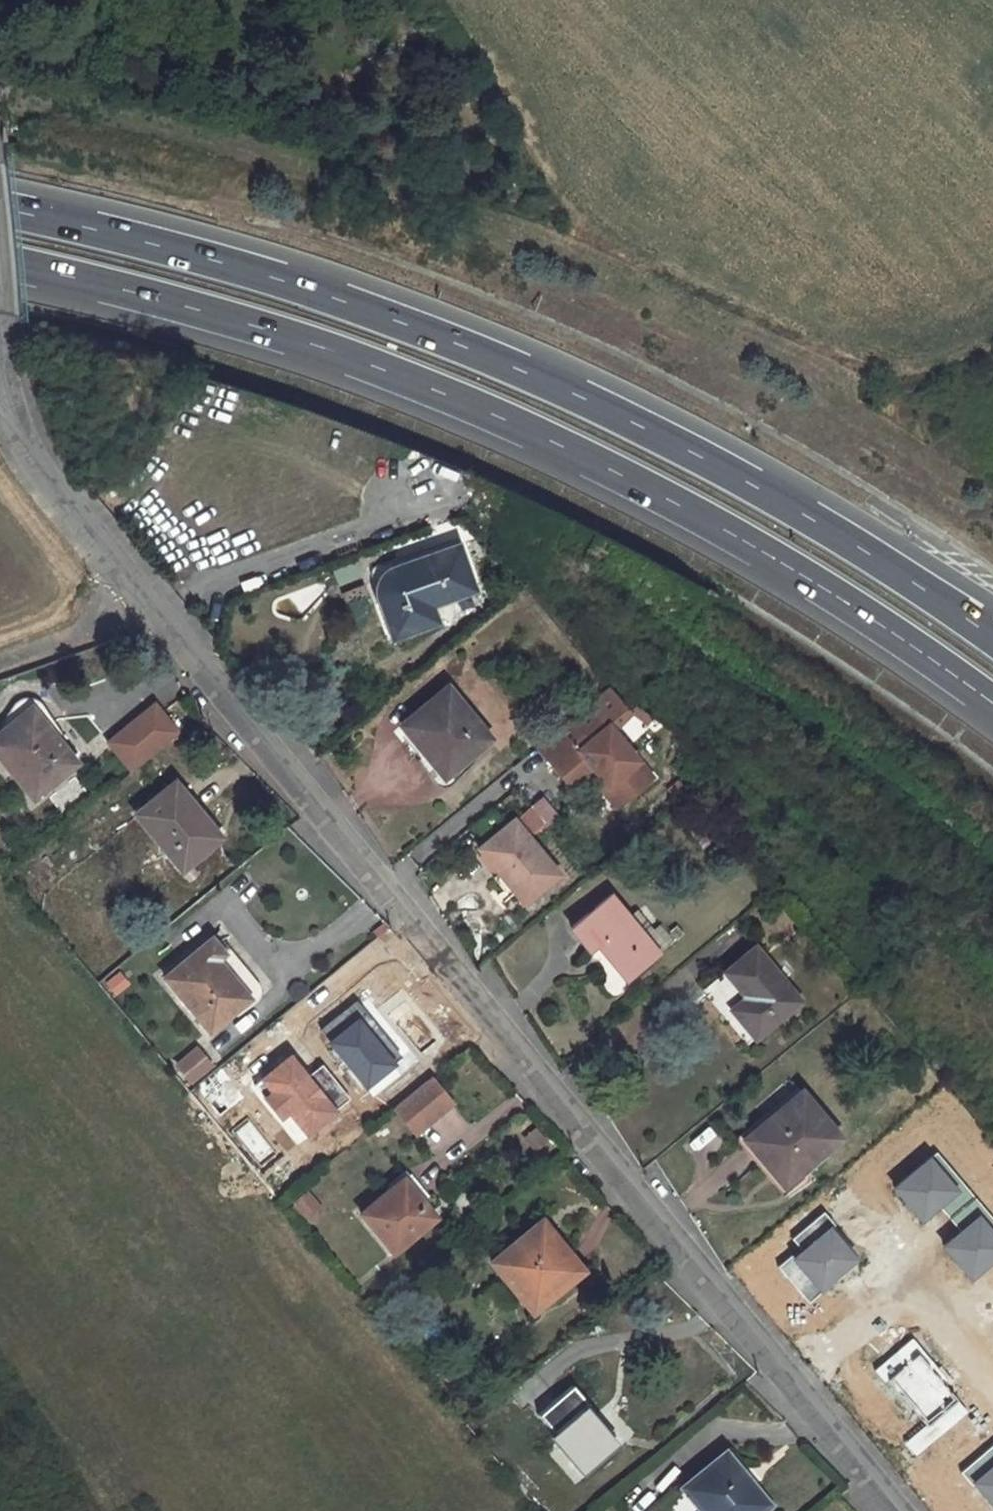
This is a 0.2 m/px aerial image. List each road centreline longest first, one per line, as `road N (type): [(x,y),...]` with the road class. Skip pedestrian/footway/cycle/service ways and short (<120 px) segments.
road 1 (residential): [(7,409),(58,494),(787,1378)]
road 2 (trunk): [(0,261),(195,308),(467,403),(728,531),(992,703)]
road 3 (trunk): [(992,638),(895,569),(584,397),(276,279),(0,209)]
road 4 (residential): [(787,1378),(909,1281),(992,1377)]
road 5 (residential): [(787,1378),(897,1510)]

